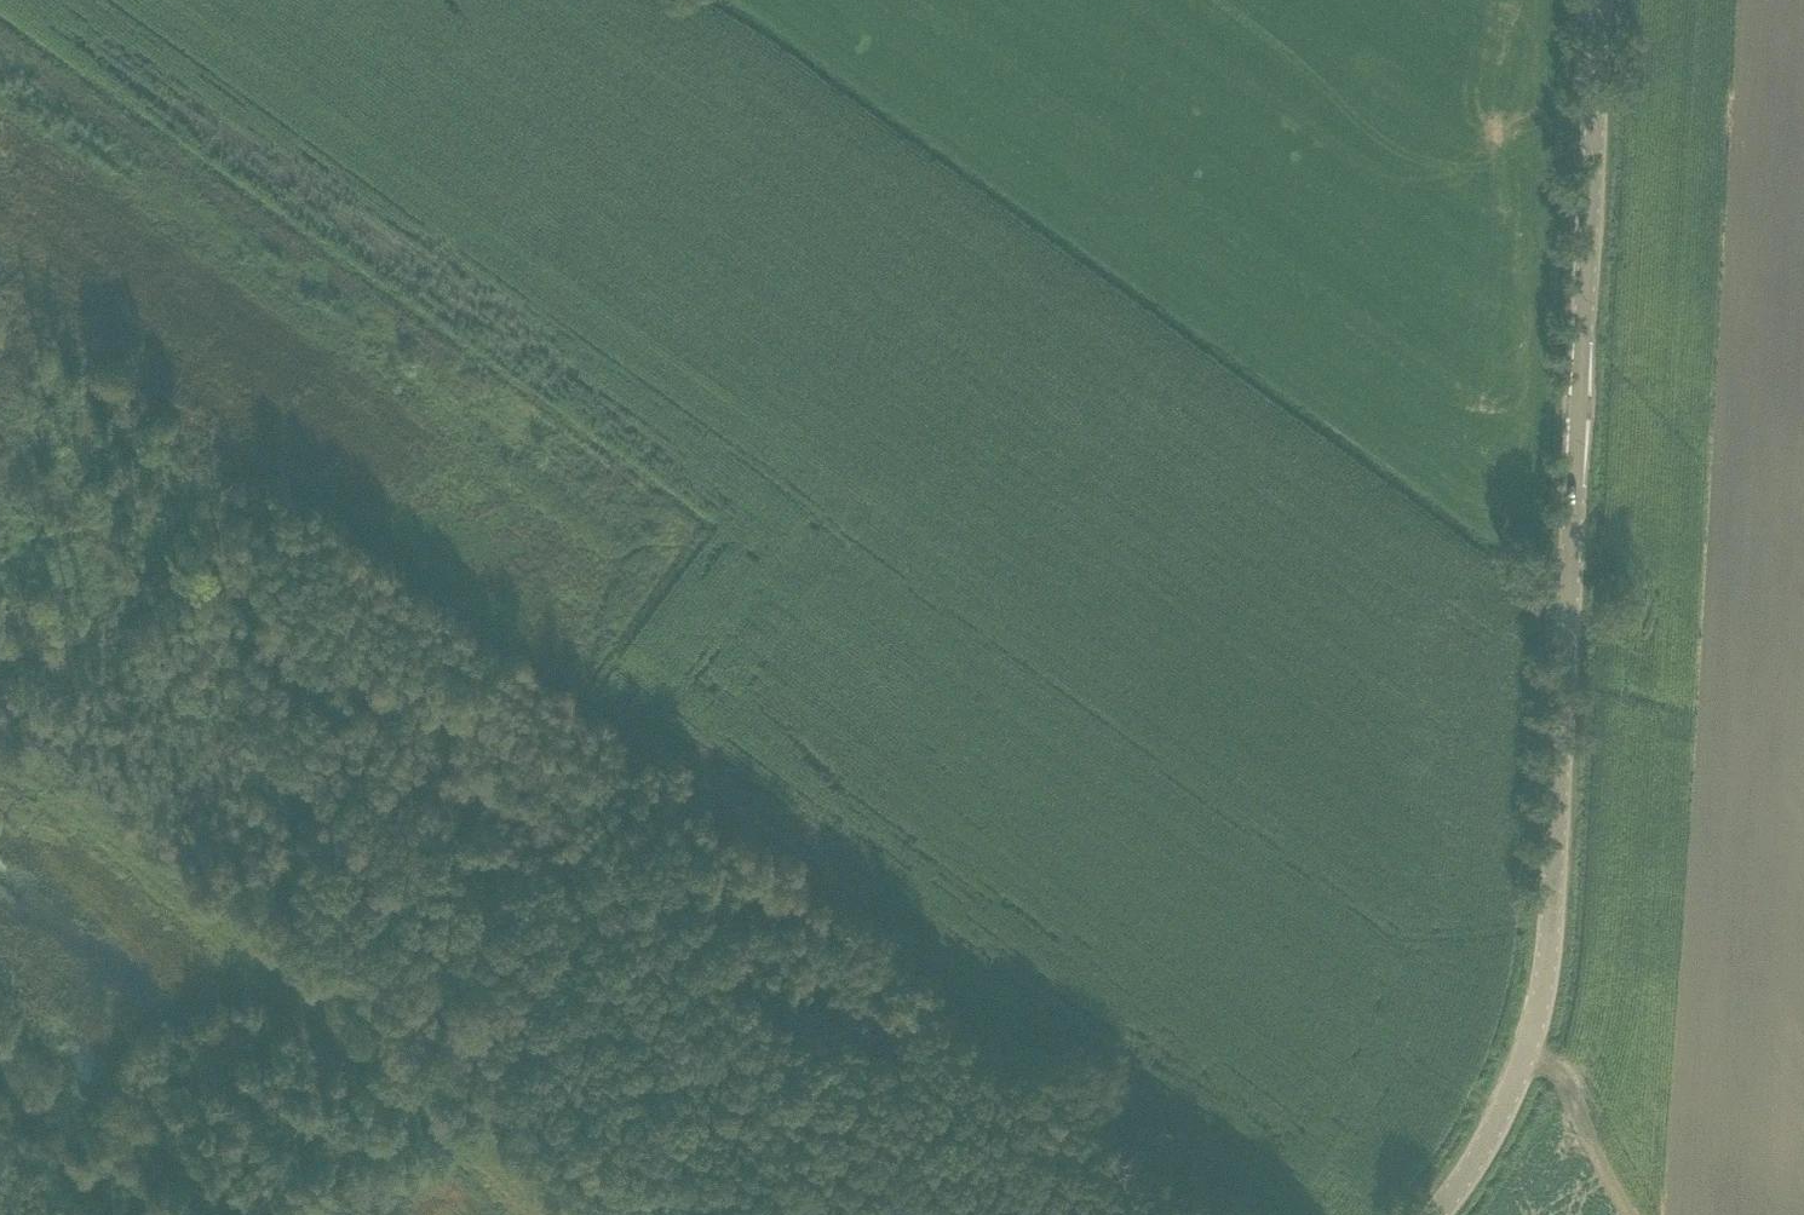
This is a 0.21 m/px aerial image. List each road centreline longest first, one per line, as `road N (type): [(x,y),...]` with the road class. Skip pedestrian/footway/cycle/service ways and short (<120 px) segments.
road 1 (unclassified): [(1436,1214),(1494,1133),(1534,1031),(1558,913),(1606,0)]

